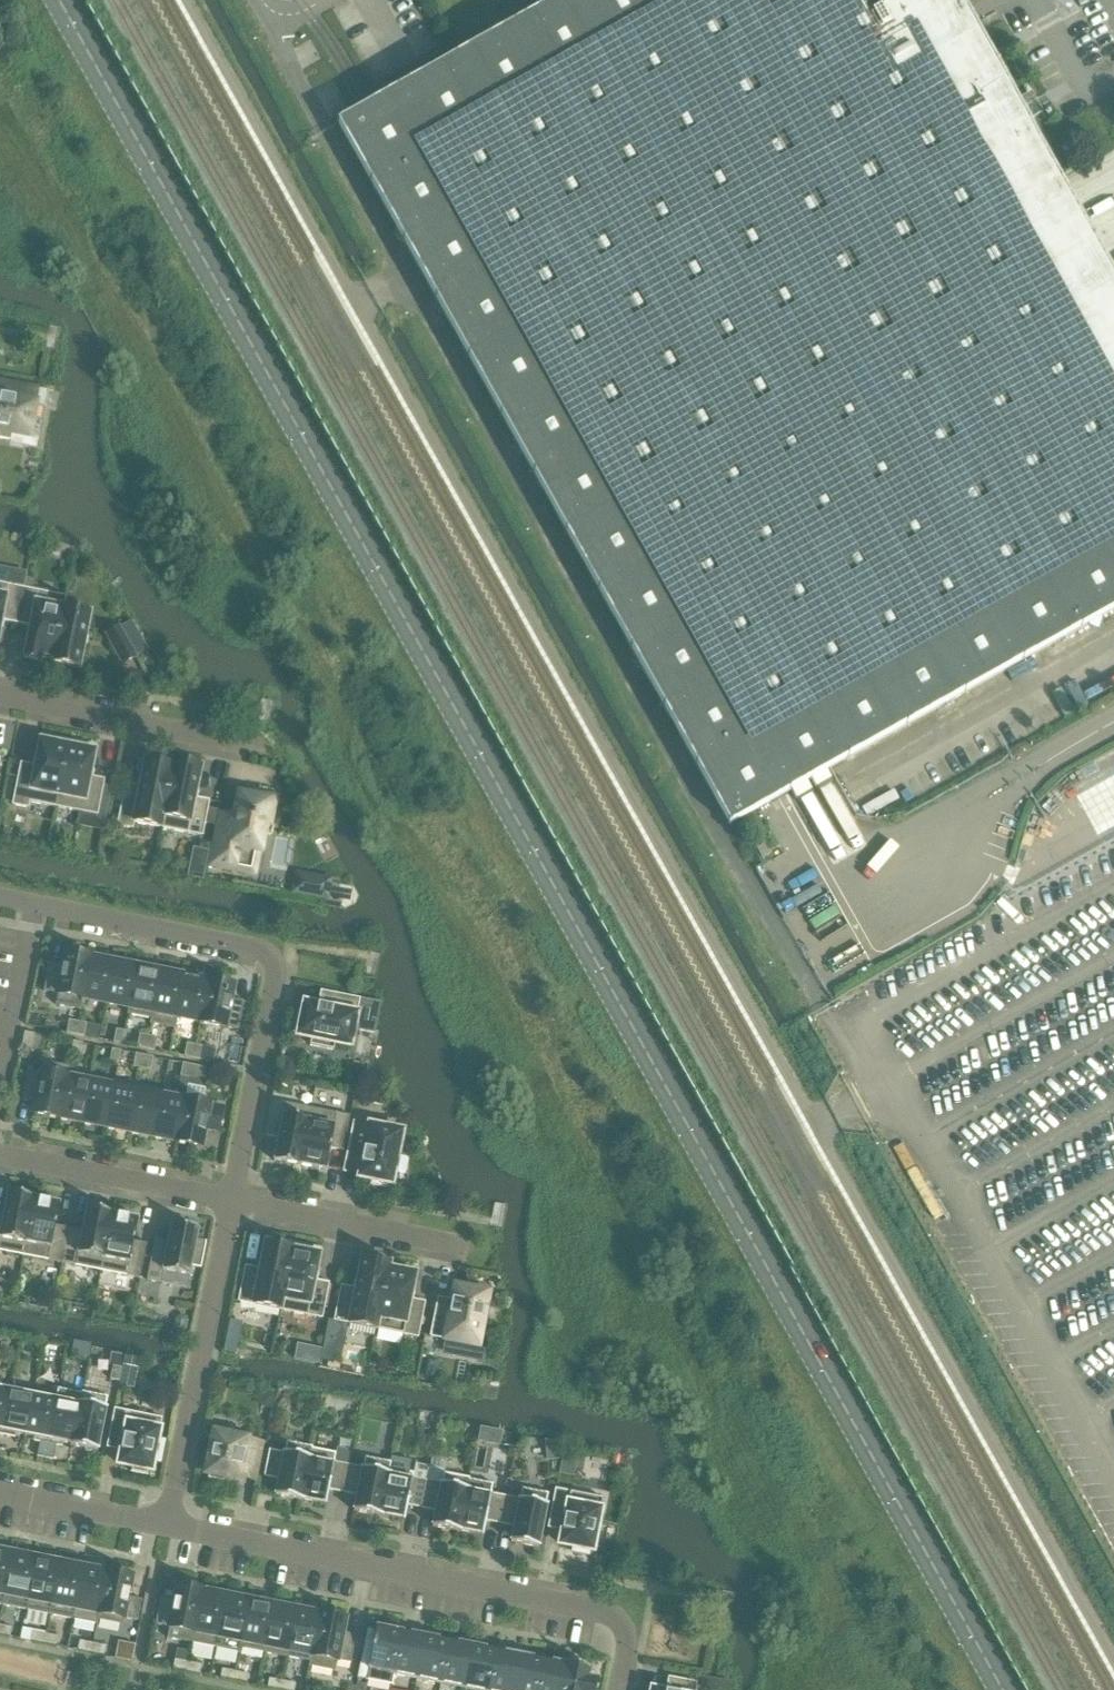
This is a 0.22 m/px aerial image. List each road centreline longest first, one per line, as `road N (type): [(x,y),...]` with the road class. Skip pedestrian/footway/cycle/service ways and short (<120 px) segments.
road 1 (tertiary): [(60,0),(1004,1689)]
road 2 (residential): [(167,1524),(604,1611),(624,1634),(619,1689)]
road 3 (residential): [(33,902),(255,948),(274,964),(231,1201)]
road 4 (residential): [(231,1201),(167,1524)]
road 5 (unclassified): [(1113,723),(836,878)]
road 6 (residential): [(0,698),(261,751)]
road 7 (residential): [(0,1155),(231,1201)]
road 8 (residential): [(231,1201),(459,1246)]
road 9 (residential): [(0,1491),(167,1524)]
road 10 (residential): [(33,902),(0,1066)]
road 11 (unclassified): [(254,0),(317,112)]

